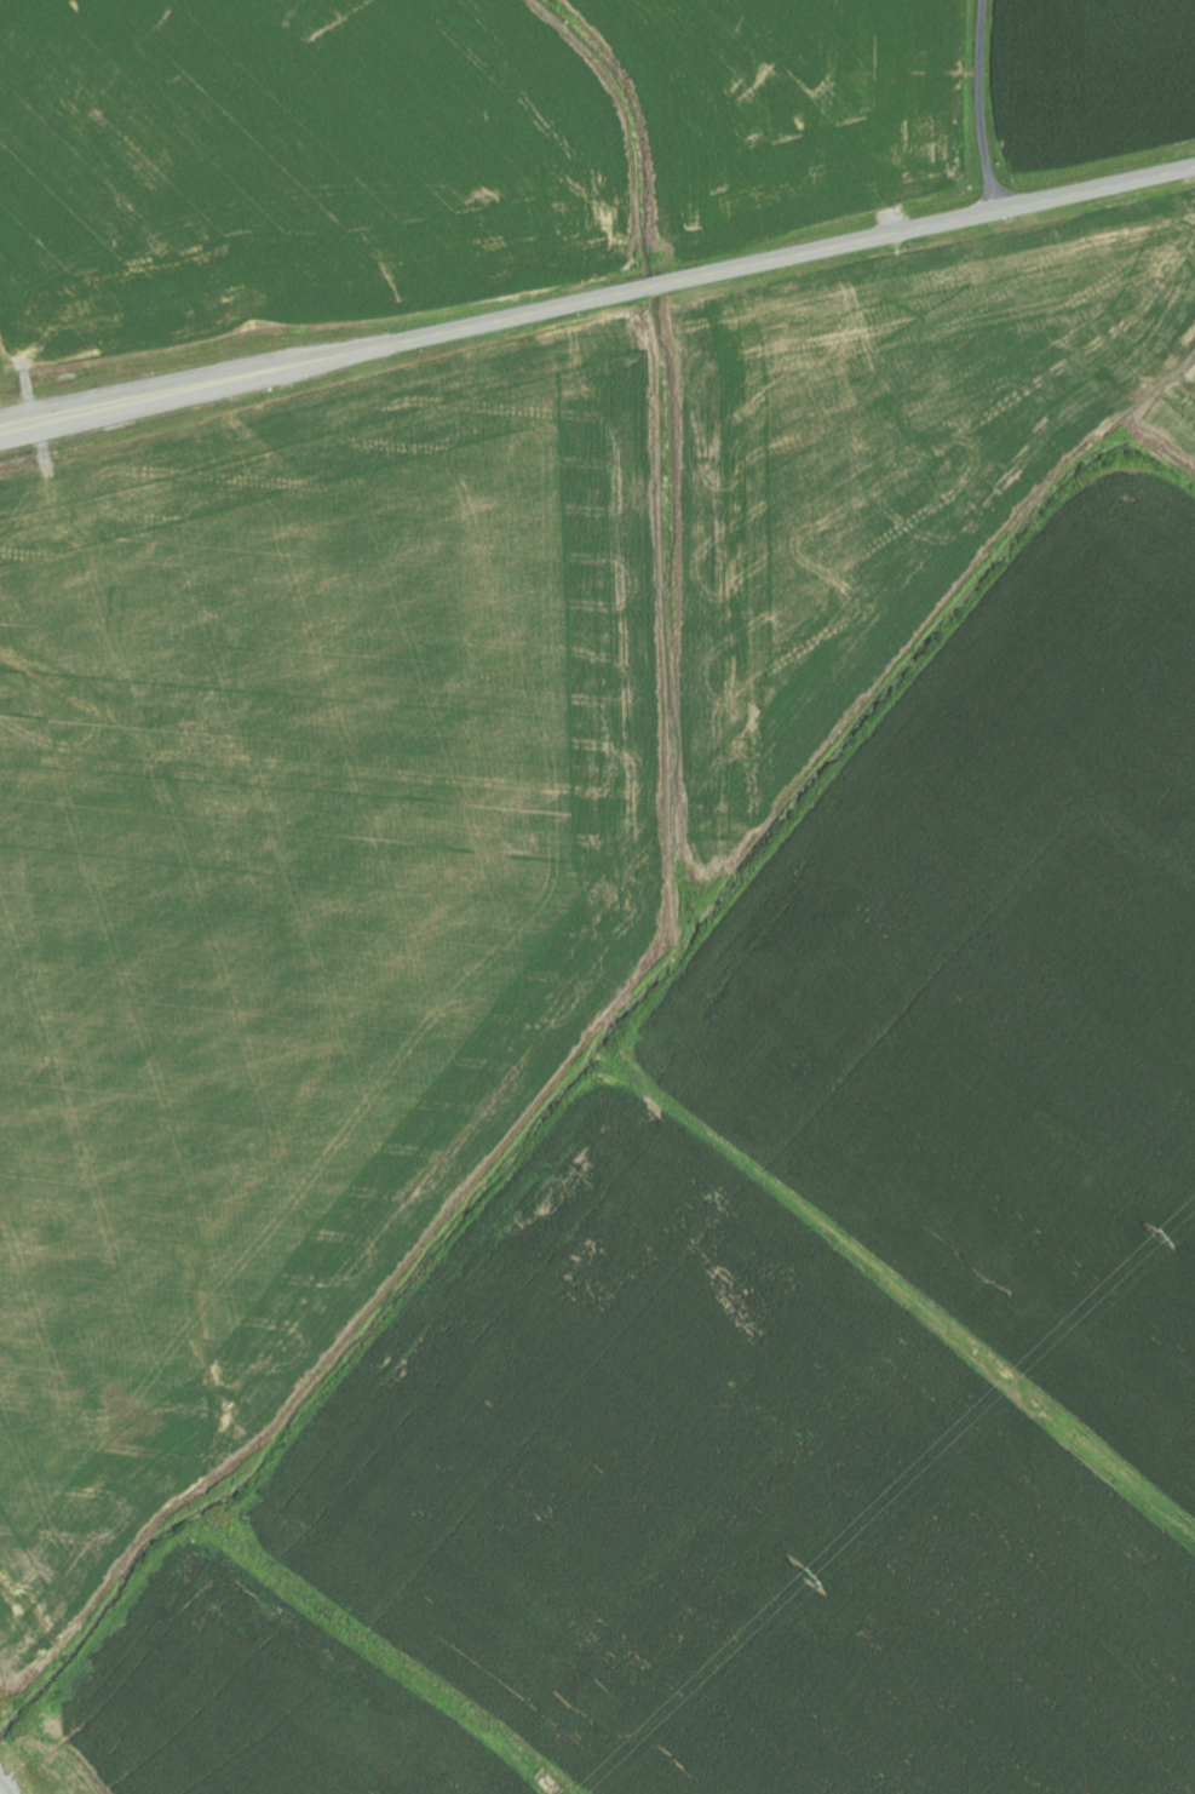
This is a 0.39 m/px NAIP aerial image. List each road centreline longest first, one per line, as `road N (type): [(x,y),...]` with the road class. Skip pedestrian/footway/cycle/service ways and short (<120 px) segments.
road 1 (primary): [(0,430),(1194,166)]

